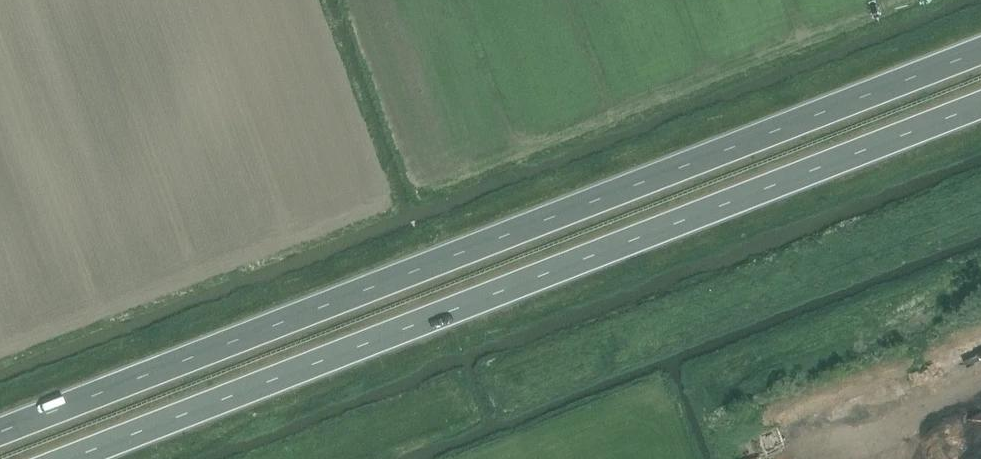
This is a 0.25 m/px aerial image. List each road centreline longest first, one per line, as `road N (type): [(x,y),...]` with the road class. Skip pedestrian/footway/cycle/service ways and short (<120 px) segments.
road 1 (trunk): [(980,51),(0,433)]
road 2 (trunk): [(70,458),(980,105)]

